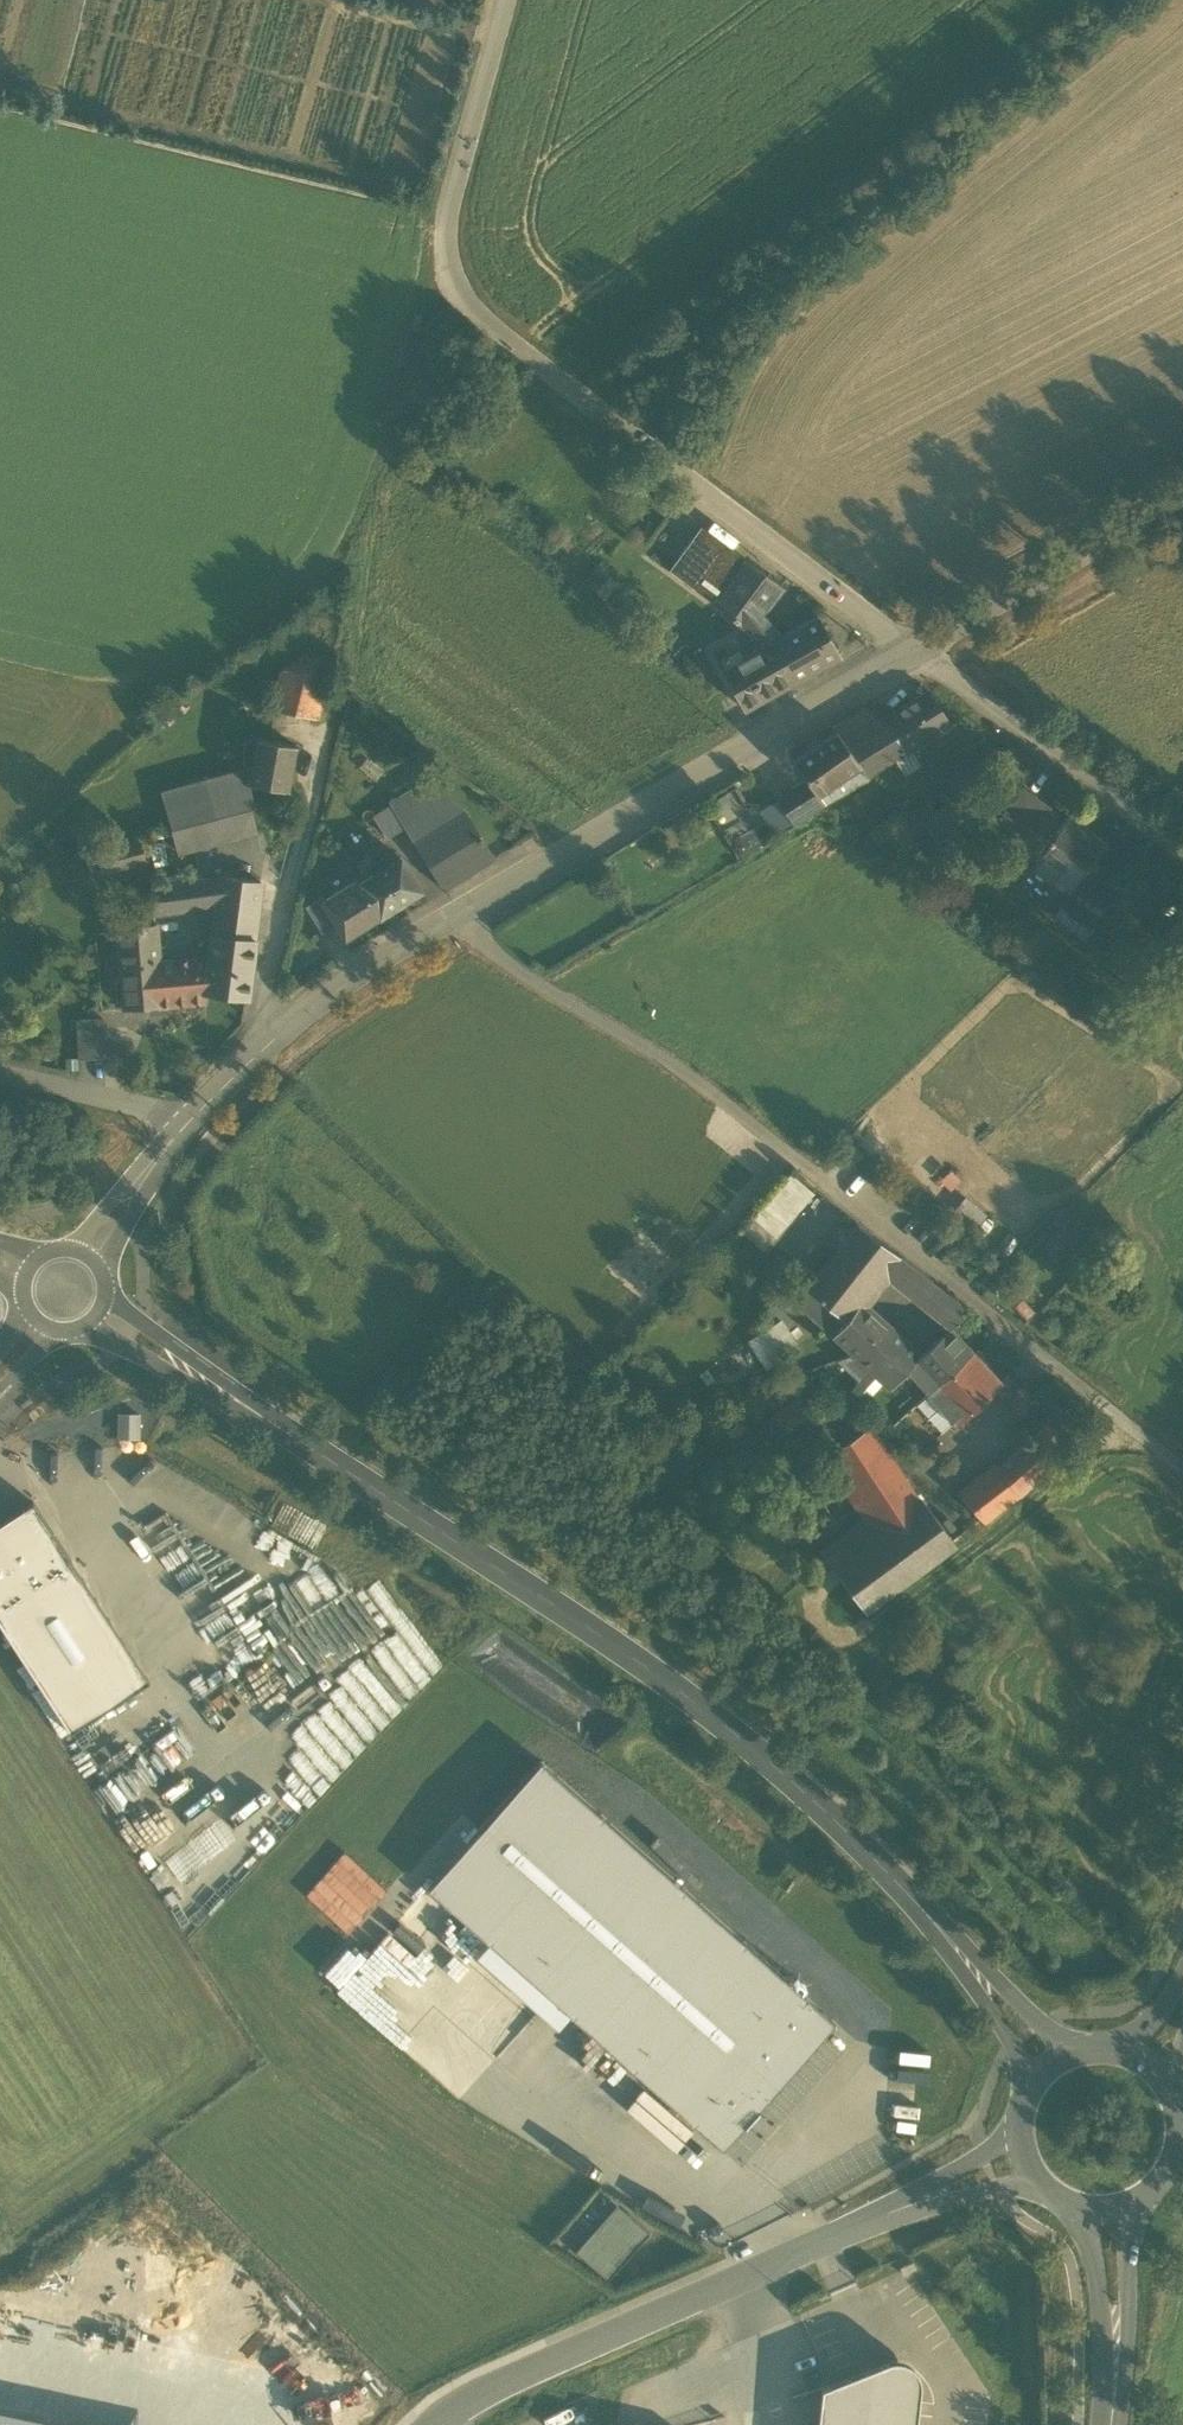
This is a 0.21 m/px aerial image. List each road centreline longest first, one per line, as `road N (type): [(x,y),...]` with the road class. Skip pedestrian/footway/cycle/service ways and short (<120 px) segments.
road 1 (tertiary): [(1047,2066),(904,1885),(658,1677),(98,1310)]
road 2 (residential): [(459,915),(495,953),(705,1085),(1182,1471)]
road 3 (unclassified): [(914,647),(468,309),(448,279),(442,224),(505,0)]
road 4 (unclassified): [(1023,2159),(714,2288),(448,2410),(434,2424)]
road 5 (residential): [(459,915),(914,647)]
road 6 (unclassified): [(267,1046),(259,1022),(350,651)]
road 7 (track): [(350,651),(363,541),(431,299),(448,279)]
road 8 (unclassified): [(1182,846),(914,647)]
road 9 (residential): [(914,647),(1182,502)]
road 10 (residential): [(267,1046),(459,915)]
road 11 (secondary): [(1112,2424),(1117,2316),(1107,2210)]
road 12 (unclassified): [(0,1074),(190,1118)]
road 13 (secondary): [(1107,2210),(1153,2190),(1179,2148),(1175,2099),(1146,2063)]
road 14 (residential): [(87,1256),(190,1118)]

